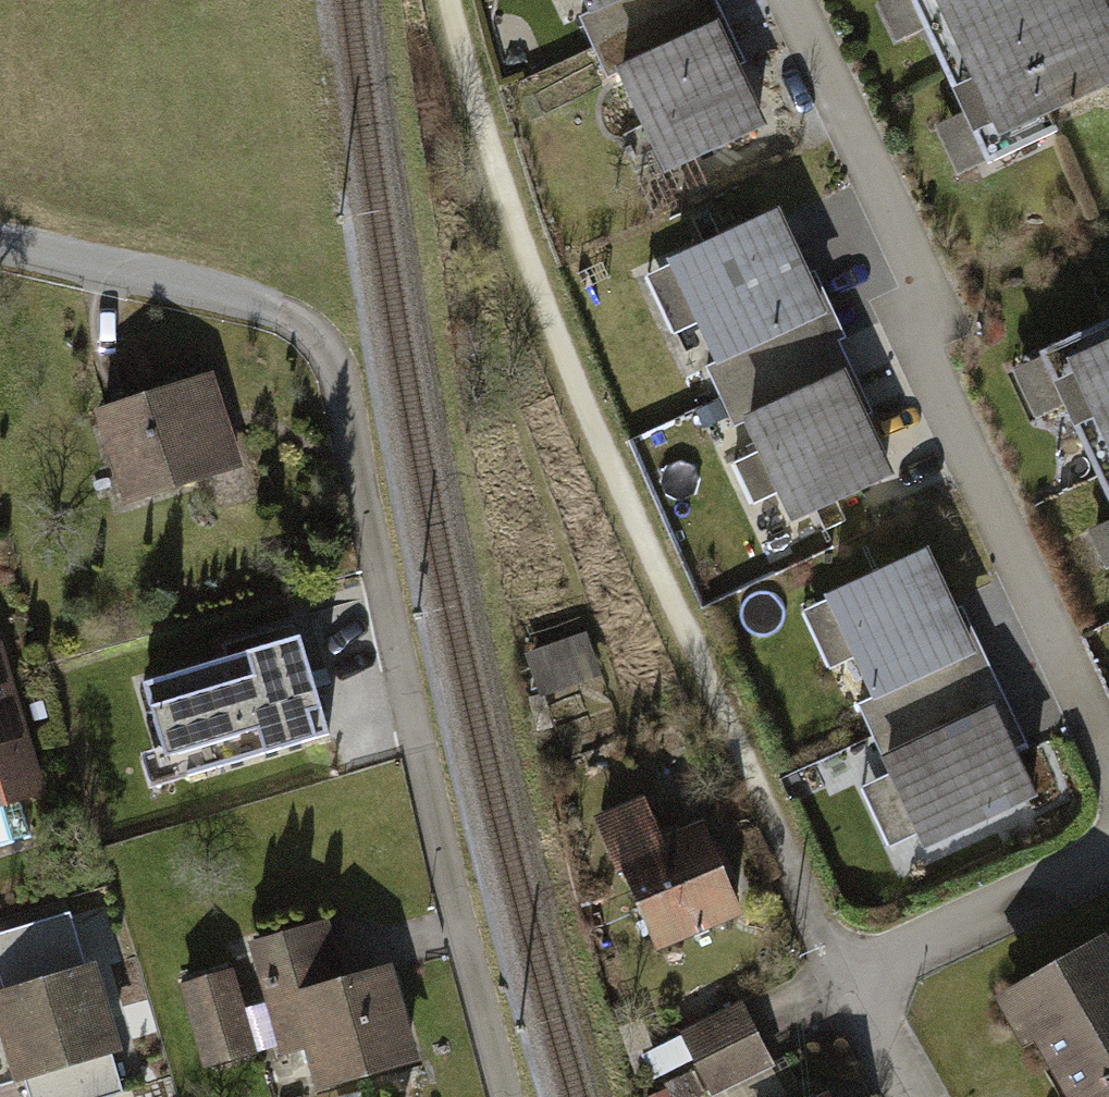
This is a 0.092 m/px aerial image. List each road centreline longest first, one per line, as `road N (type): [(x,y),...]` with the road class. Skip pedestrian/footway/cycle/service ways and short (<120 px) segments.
road 1 (residential): [(507,1096),(329,349),(314,331),(271,311),(0,248)]
road 2 (track): [(853,981),(688,641),(540,285),(444,0)]
road 3 (residential): [(791,0),(927,277),(931,373),(1108,763)]
road 4 (residential): [(1108,856),(853,981)]
road 5 (residential): [(915,1096),(853,981)]

